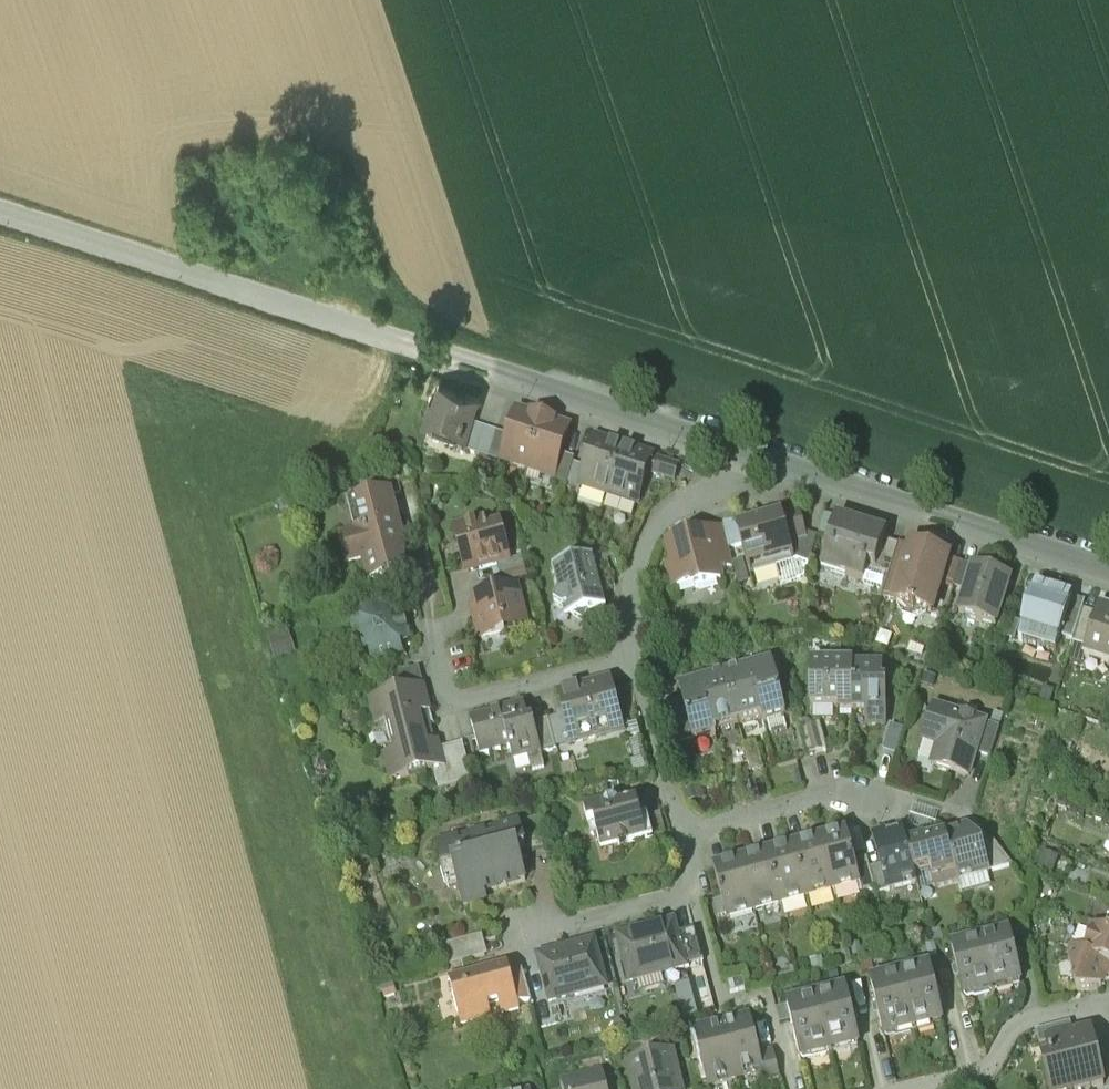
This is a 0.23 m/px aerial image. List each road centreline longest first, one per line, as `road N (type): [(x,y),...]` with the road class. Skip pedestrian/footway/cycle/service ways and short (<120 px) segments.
road 1 (tertiary): [(757,443),(0,217)]
road 2 (tertiary): [(1108,564),(757,443)]
road 3 (residential): [(678,825),(823,786),(967,812)]
road 4 (residential): [(757,443),(726,480),(656,520),(629,591),(633,651)]
road 5 (residential): [(633,651),(448,701),(434,646)]
road 6 (residential): [(925,1088),(986,1069),(1022,1020),(1084,1008),(1108,1013)]
road 7 (residential): [(633,651),(678,825)]
road 8 (residential): [(694,890),(537,931)]

